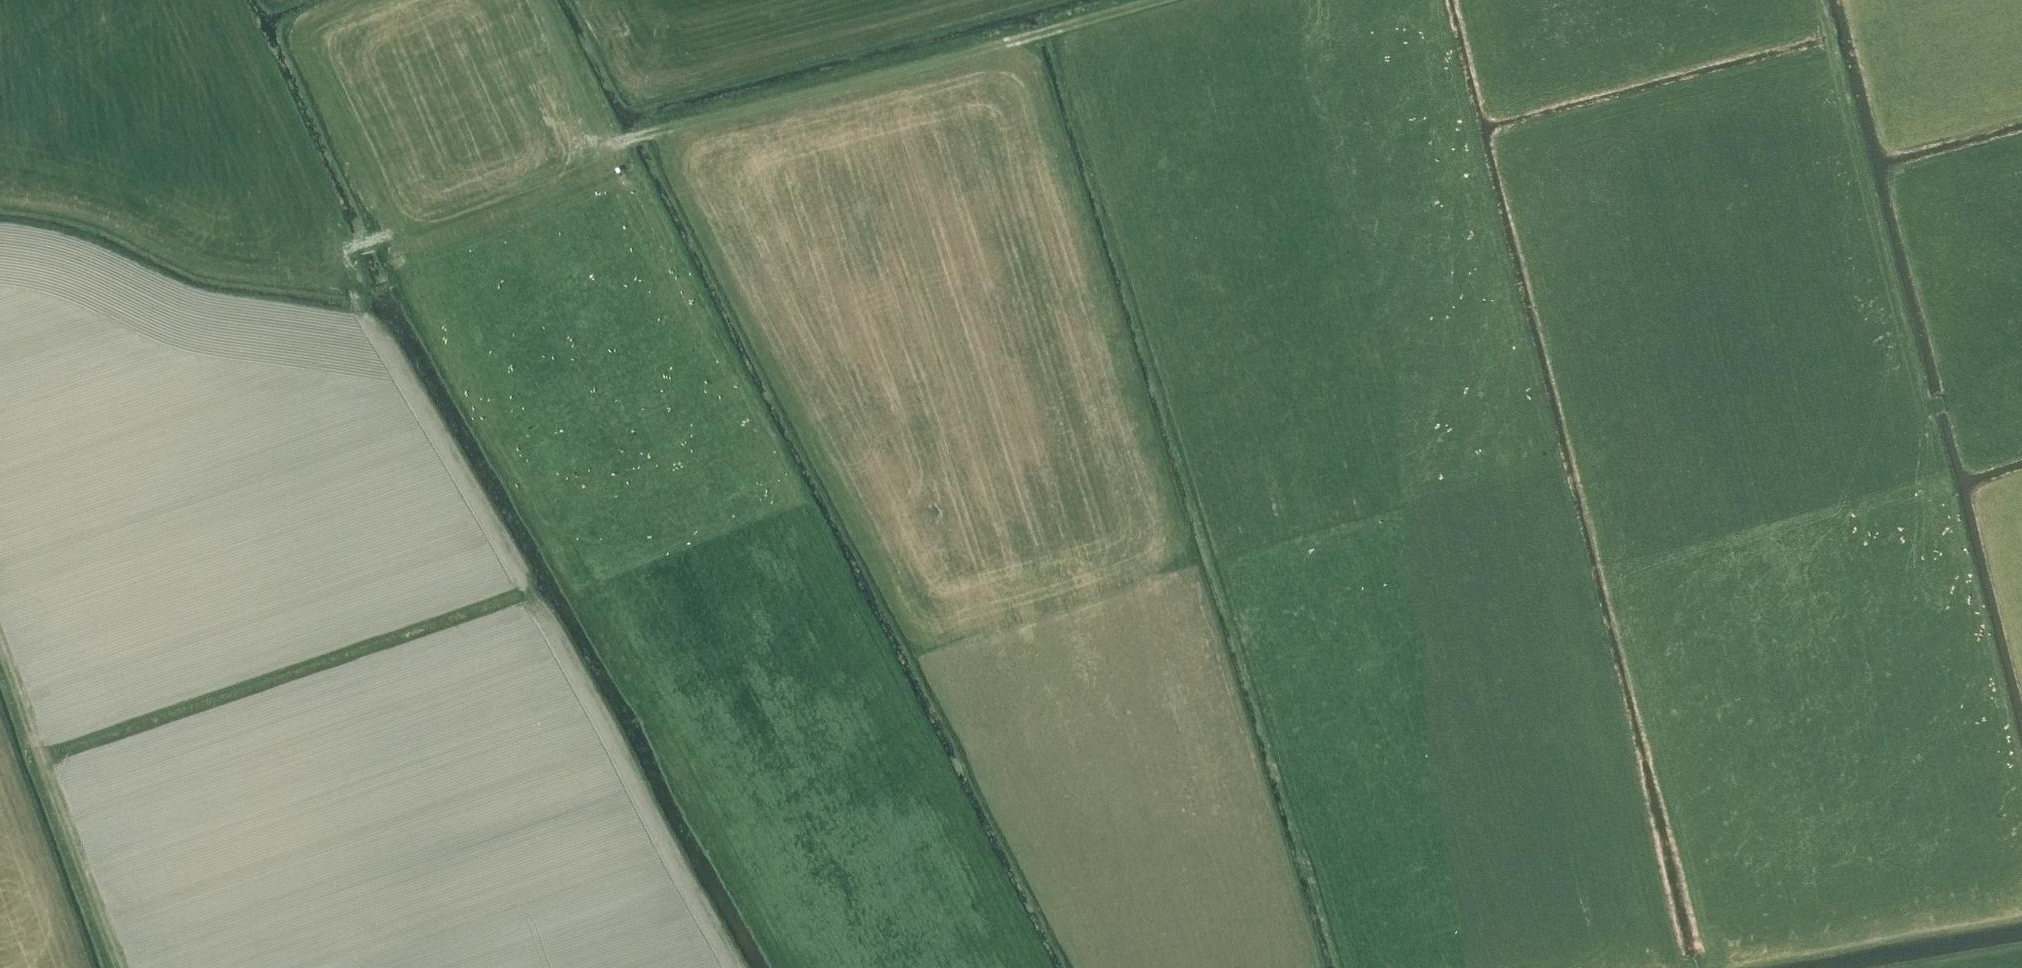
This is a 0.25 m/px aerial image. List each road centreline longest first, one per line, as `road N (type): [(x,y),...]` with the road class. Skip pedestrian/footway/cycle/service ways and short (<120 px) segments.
road 1 (track): [(114,967),(0,652)]

